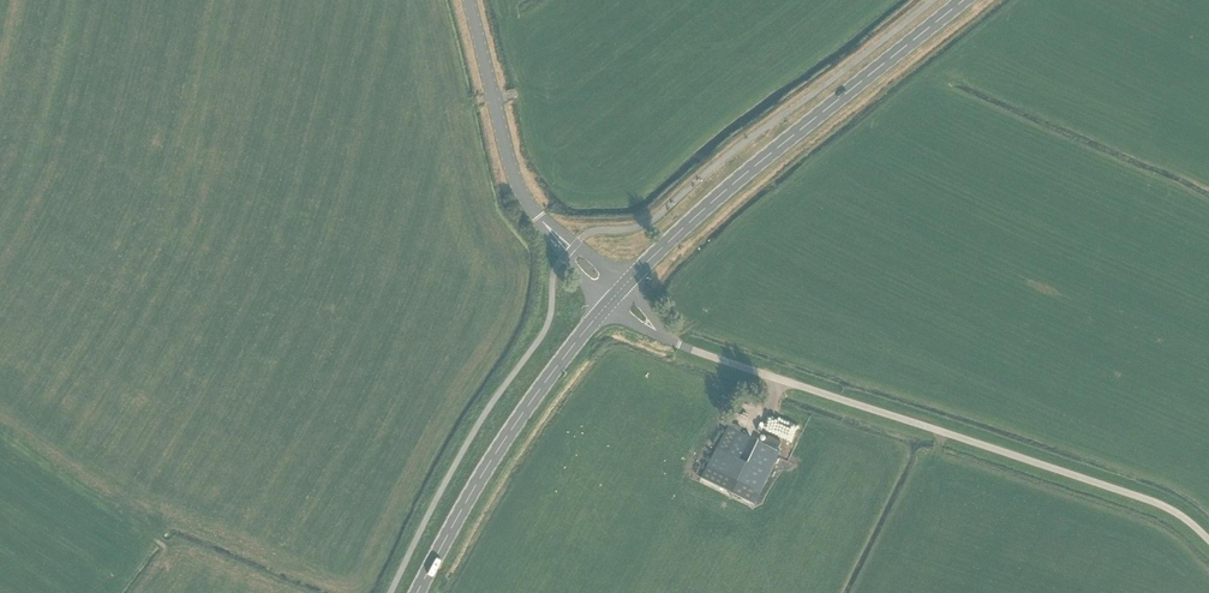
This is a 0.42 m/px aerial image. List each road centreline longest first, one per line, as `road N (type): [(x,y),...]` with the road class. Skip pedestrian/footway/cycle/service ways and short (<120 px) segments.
road 1 (unclassified): [(1208,541),(1164,508),(683,346),(617,294)]
road 2 (secondary): [(617,294),(727,192),(966,0)]
road 3 (secondary): [(417,592),(493,459),(617,294)]
road 4 (tertiary): [(617,294),(520,190),(469,0)]

